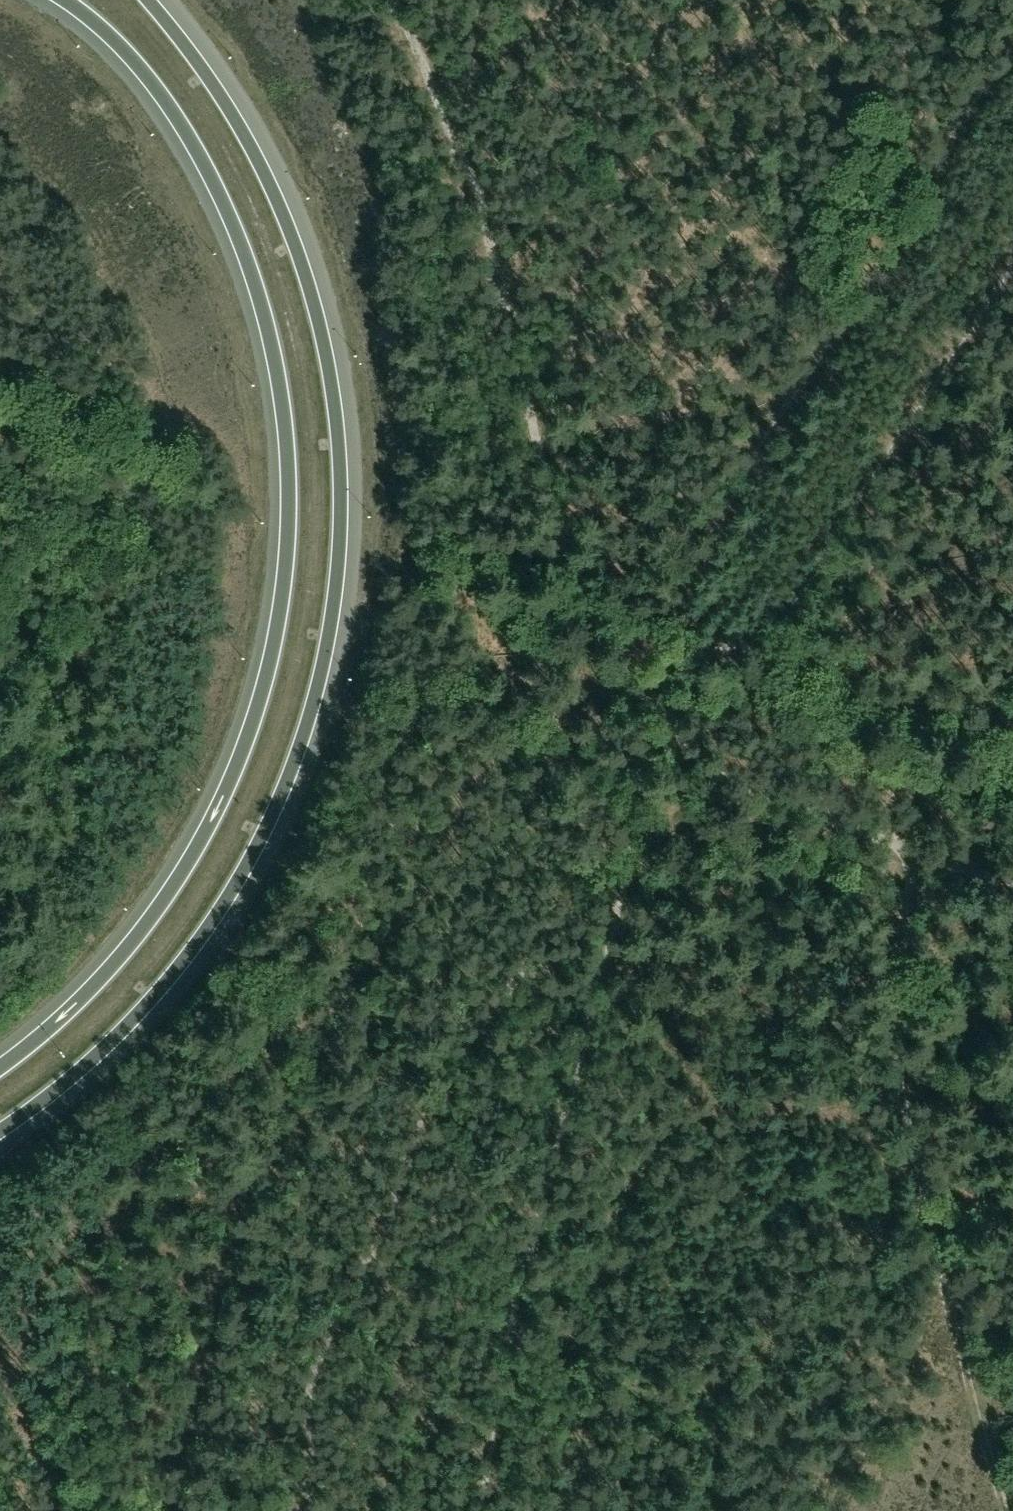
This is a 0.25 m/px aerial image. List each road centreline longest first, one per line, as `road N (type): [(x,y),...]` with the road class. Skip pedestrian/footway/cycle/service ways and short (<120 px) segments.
road 1 (track): [(381,0),(442,115),(471,198),(565,623),(582,662),(598,676),(682,707),(653,745),(627,822),(475,1510)]
road 2 (motorway): [(0,1131),(106,1047),(225,903),(288,779),(330,628),(341,474),(328,364),(310,295),(244,134),(148,0)]
road 3 (motorway): [(64,0),(108,34),(160,93),(204,164),(248,264),(280,391),(285,569),(259,704),(190,858),(97,983),(0,1067)]
road 4 (track): [(1012,887),(902,842),(887,1009),(899,1155),(993,1510)]
road 5 (track): [(304,1510),(307,1421),(323,1349),(473,1041),(627,822)]
road 6 (track): [(682,707),(727,650),(774,625),(1012,253)]
road 7 (track): [(902,842),(653,745)]

